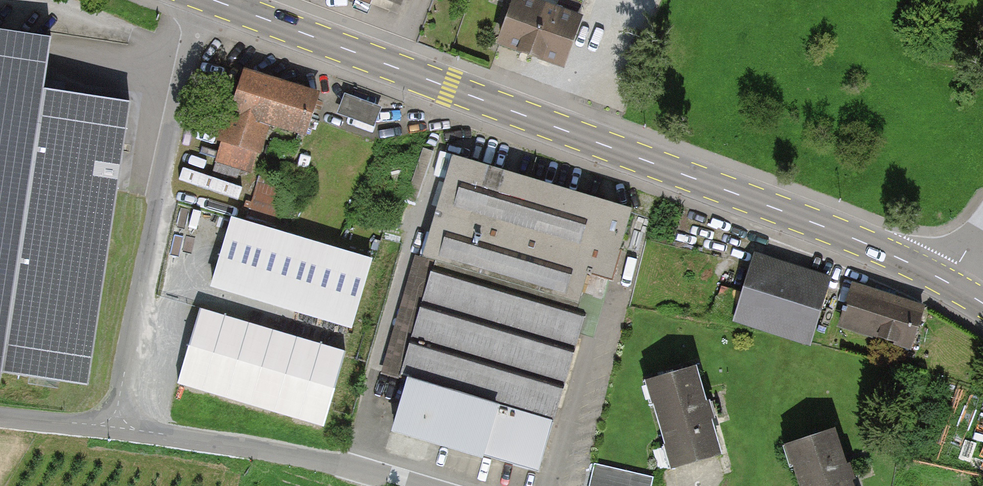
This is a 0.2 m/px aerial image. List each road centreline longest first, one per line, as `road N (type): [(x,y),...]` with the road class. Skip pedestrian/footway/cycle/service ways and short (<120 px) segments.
road 1 (secondary): [(948,283),(839,232),(214,0)]
road 2 (unclassified): [(210,0),(183,84),(114,428)]
road 3 (unclassified): [(114,428),(324,461),(410,485)]

